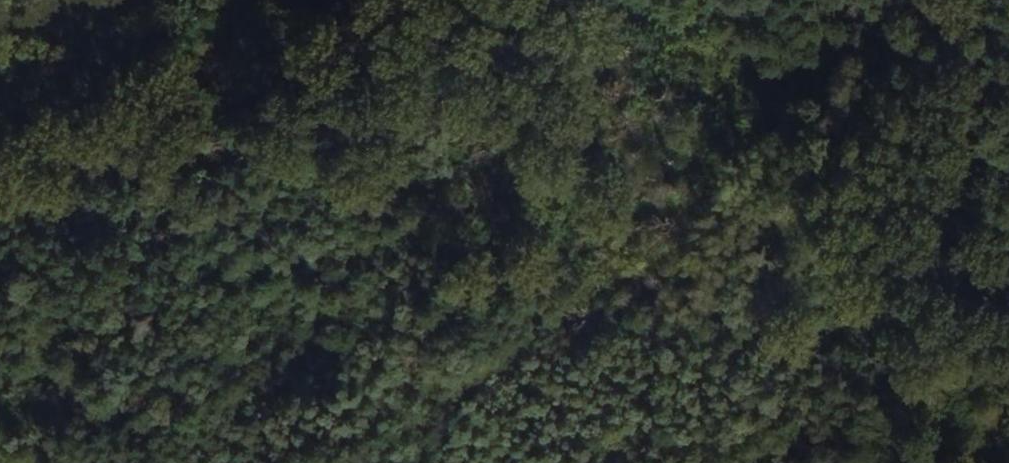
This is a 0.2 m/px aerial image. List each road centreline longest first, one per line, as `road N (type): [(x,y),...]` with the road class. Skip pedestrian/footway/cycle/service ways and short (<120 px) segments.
road 1 (track): [(0,332),(127,462)]

